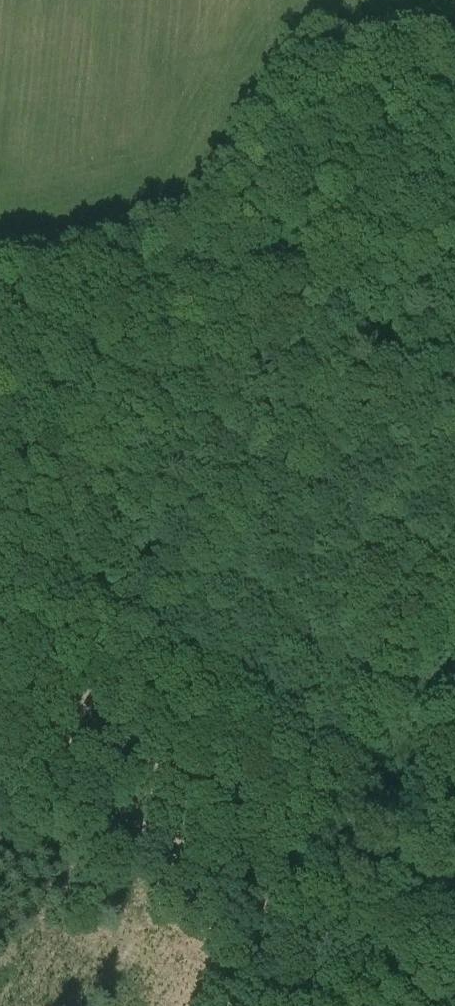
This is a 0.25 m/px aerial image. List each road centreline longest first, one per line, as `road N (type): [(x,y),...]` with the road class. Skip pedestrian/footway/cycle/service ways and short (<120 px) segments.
road 1 (unclassified): [(454,734),(284,1005)]

